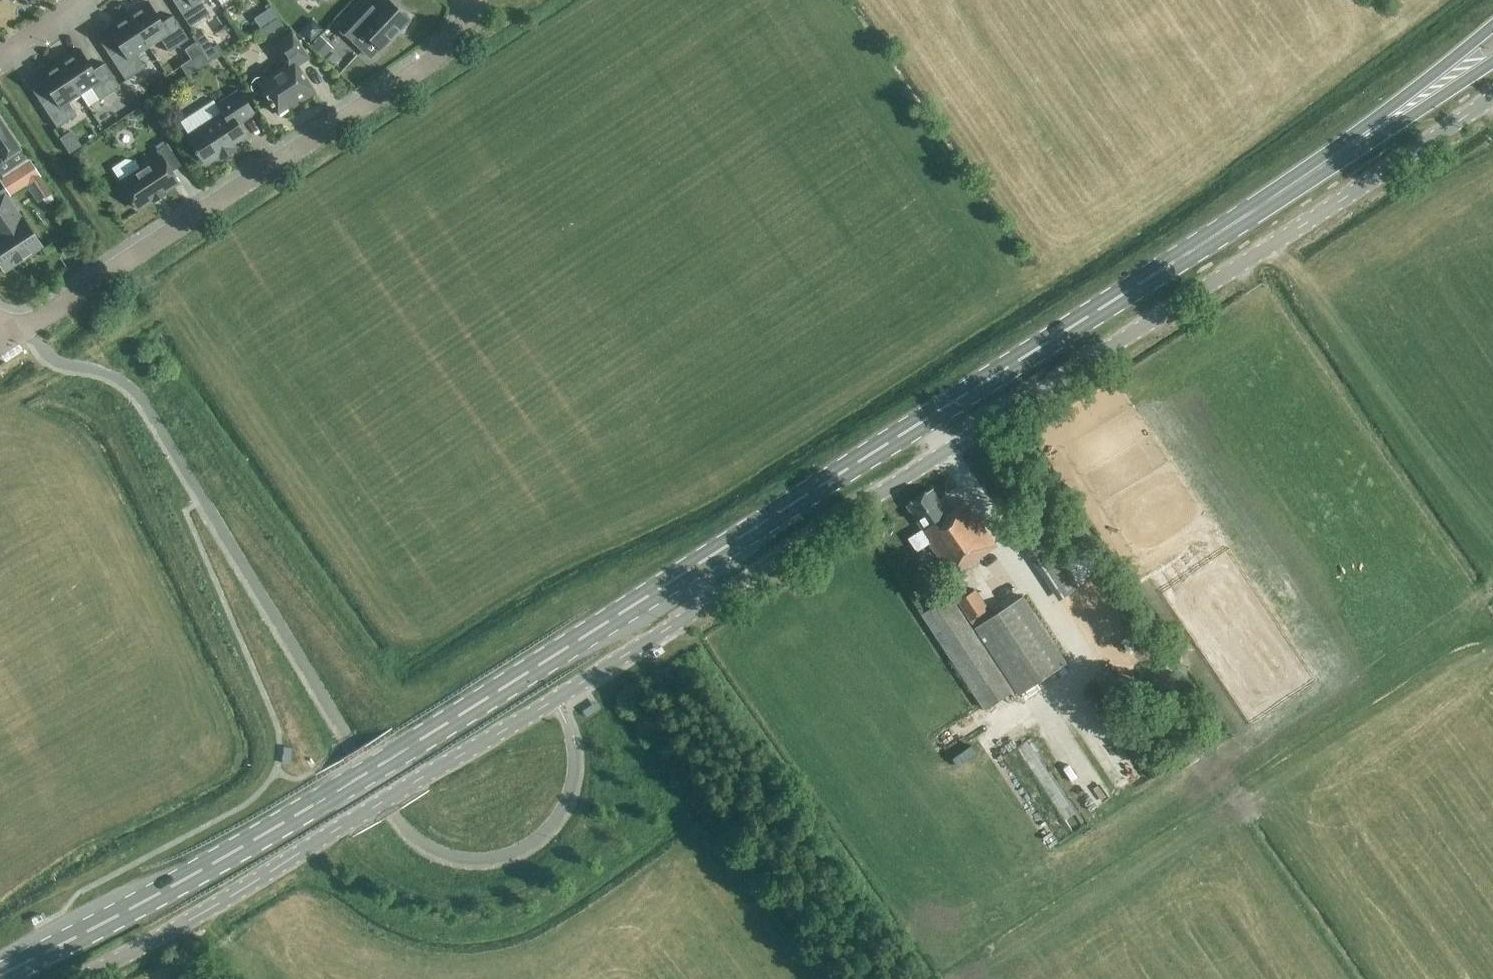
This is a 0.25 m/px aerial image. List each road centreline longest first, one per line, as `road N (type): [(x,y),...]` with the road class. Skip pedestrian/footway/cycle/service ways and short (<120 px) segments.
road 1 (unclassified): [(79,978),(553,700),(1492,97)]
road 2 (primary): [(1139,283),(337,790),(0,975)]
road 3 (residential): [(7,341),(432,61),(471,0)]
road 4 (primary): [(1139,283),(1352,145)]
road 5 (primary): [(1492,25),(1356,131),(1352,145)]
road 6 (primary): [(1352,145),(1365,145),(1492,62)]

